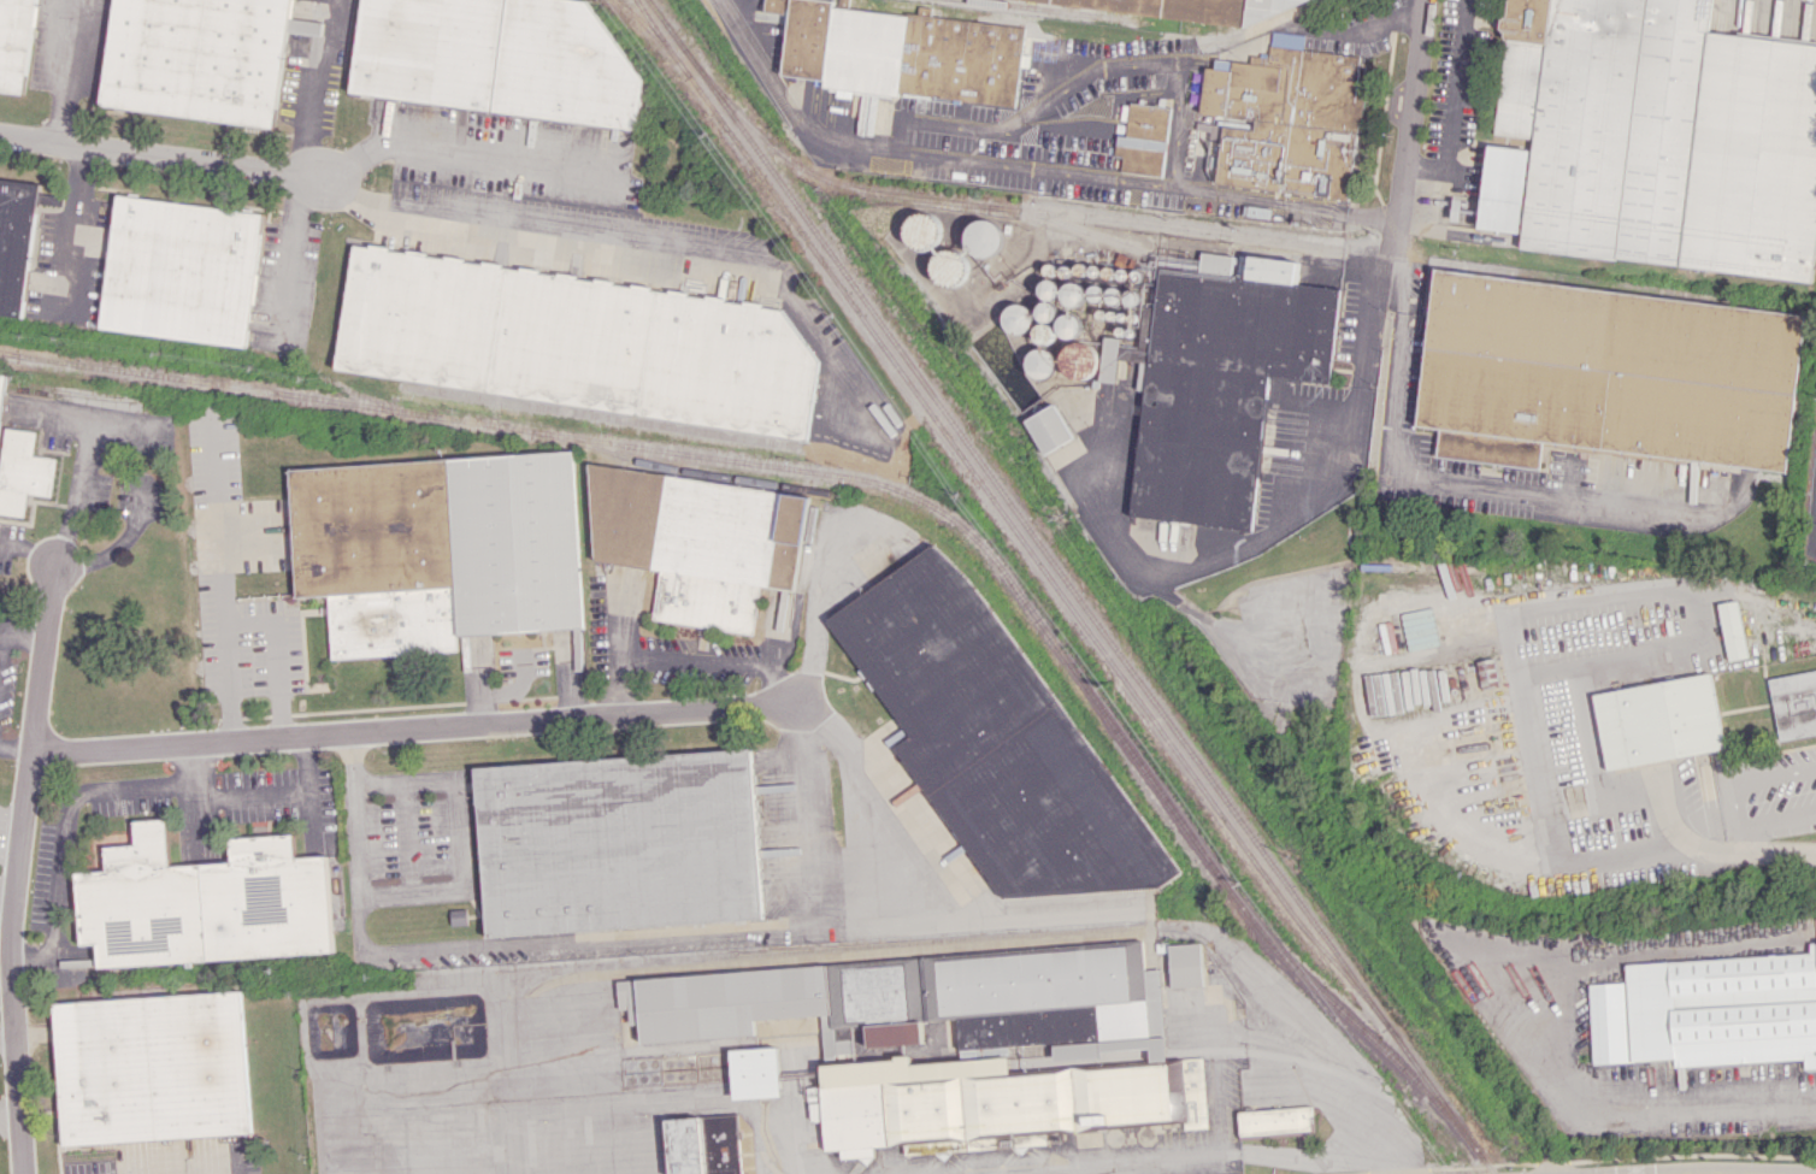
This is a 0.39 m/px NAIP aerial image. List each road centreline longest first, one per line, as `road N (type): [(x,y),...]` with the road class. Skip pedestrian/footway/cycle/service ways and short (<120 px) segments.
road 1 (residential): [(30,754),(798,702)]
road 2 (residential): [(21,1173),(7,938),(54,564)]
road 3 (residential): [(0,129),(324,176)]
road 4 (residential): [(1393,241),(1429,0)]

